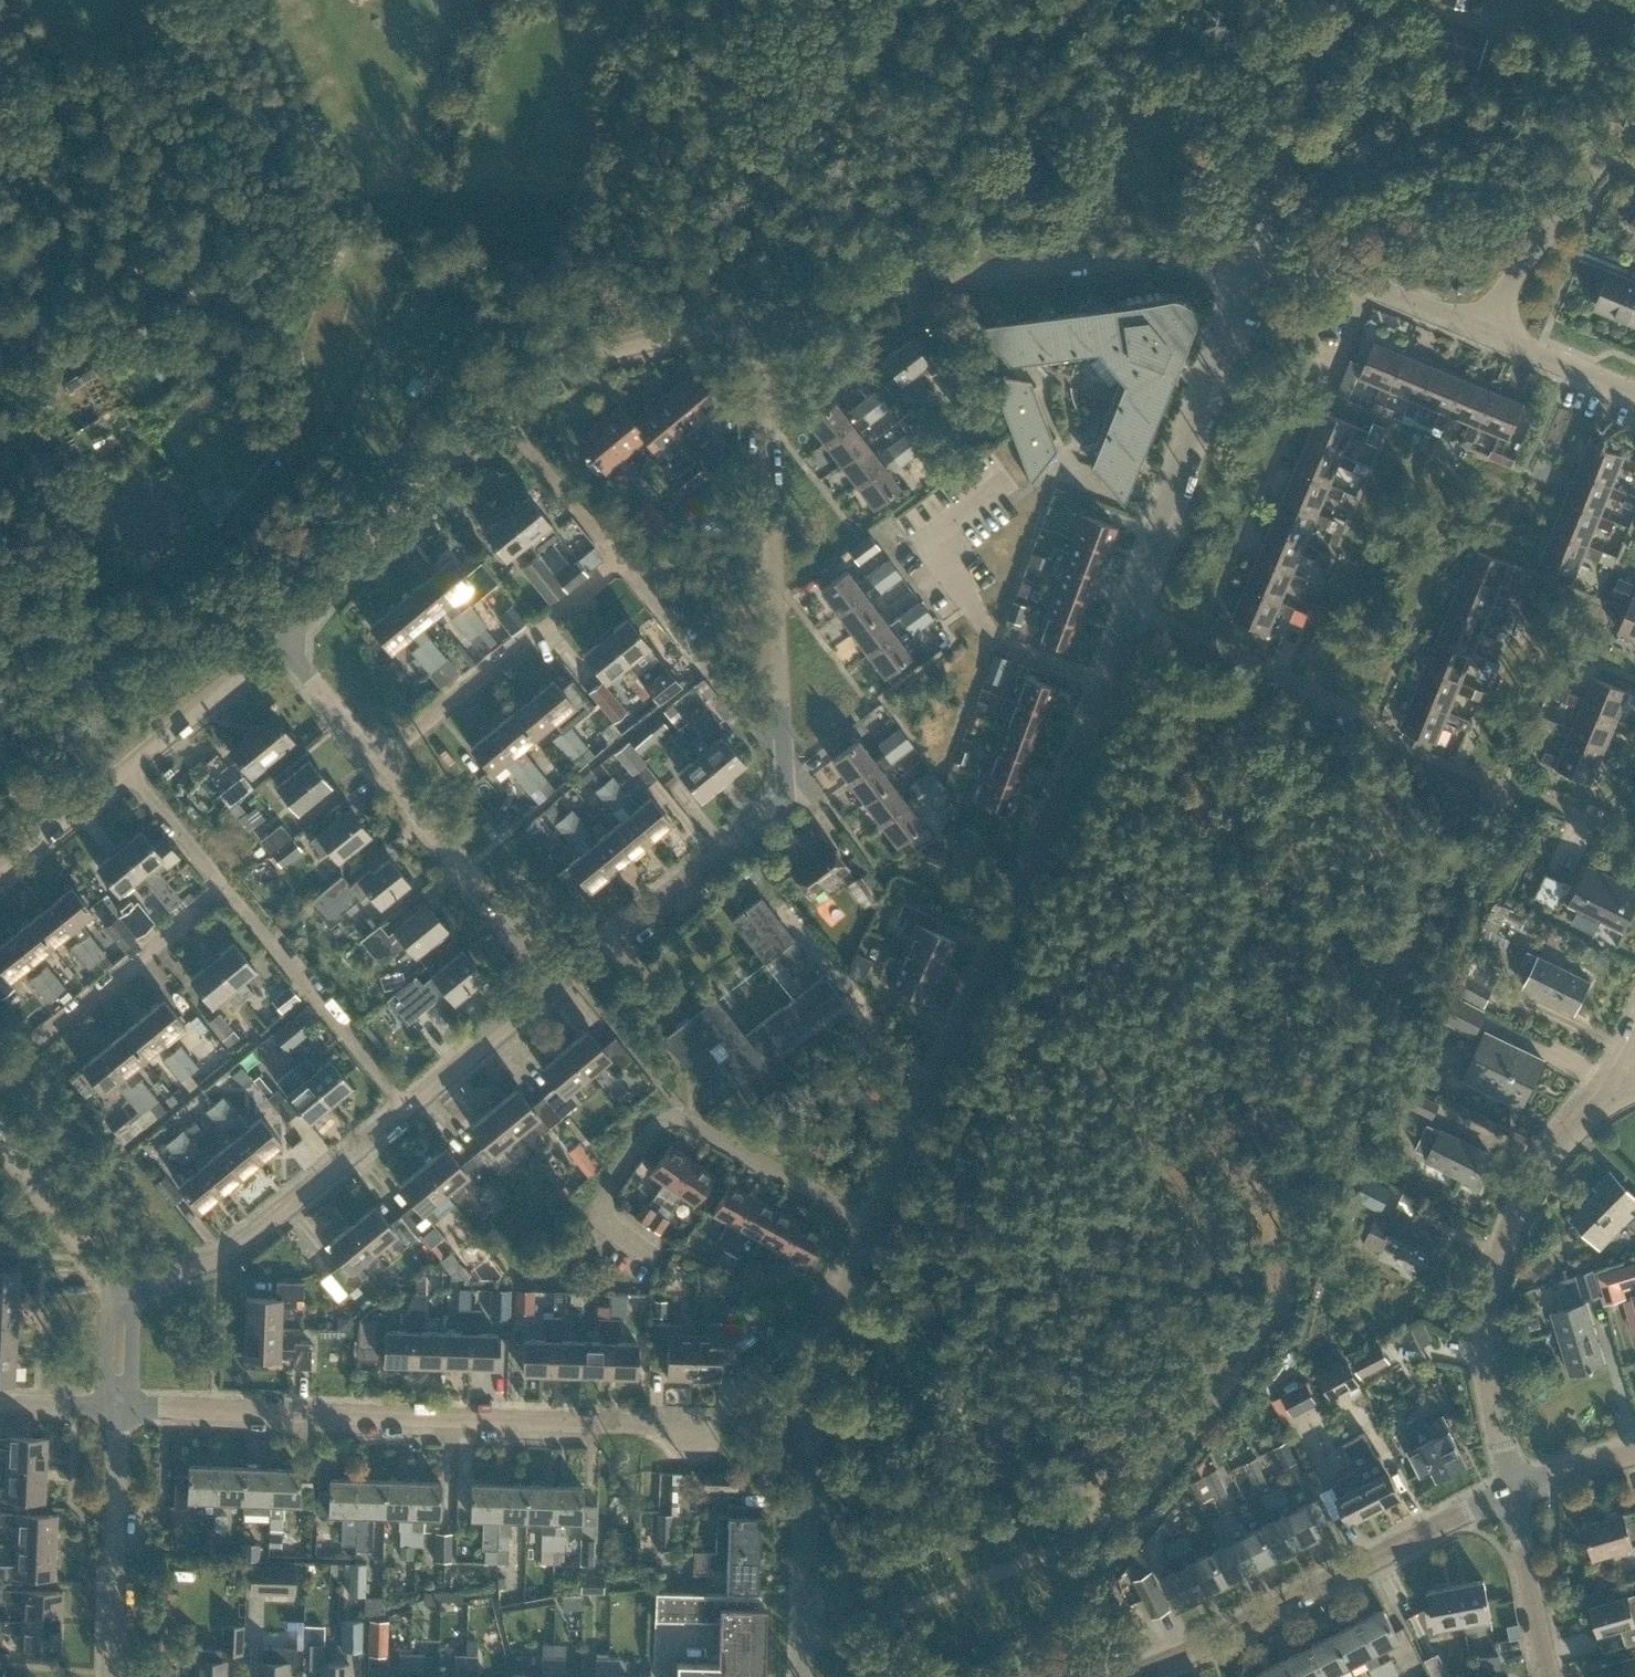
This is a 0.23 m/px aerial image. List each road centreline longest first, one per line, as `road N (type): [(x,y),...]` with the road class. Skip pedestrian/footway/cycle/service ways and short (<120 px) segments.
road 1 (unclassified): [(872,1222),(1058,798),(1252,257)]
road 2 (track): [(0,238),(161,273),(269,313),(269,250),(250,184),(168,0)]
road 3 (residential): [(687,1434),(119,1407)]
road 4 (residential): [(760,315),(974,277),(1252,257)]
road 5 (unclassified): [(803,1676),(814,1429),(872,1222)]
road 6 (residential): [(1512,1489),(1491,1368),(1491,1280),(1512,1211),(1541,1157),(1628,1083)]
road 7 (residential): [(784,756),(760,315)]
road 8 (residential): [(1123,1676),(1512,1489)]
road 9 (residential): [(872,1222),(681,1117),(654,1125),(598,1213),(648,1254)]
road 10 (residential): [(122,1296),(242,1244),(406,1108)]
road 11 (residential): [(561,981),(786,796),(784,756)]
road 12 (residential): [(278,643),(494,405)]
road 13 (residential): [(377,761),(621,563)]
road 14 (residential): [(0,1068),(225,889)]
road 15 (residential): [(561,981),(377,761)]
road 16 (residential): [(406,1108),(225,889)]
road 17 (residential): [(494,405),(564,368),(760,315)]
road 18 (unclassified): [(1252,257),(1342,0)]
road 19 (residential): [(115,1676),(119,1407)]
road 20 (residential): [(1486,333),(1543,239),(1634,118)]
road 21 (residential): [(784,756),(621,563)]
road 22 (unclassified): [(1486,333),(1367,285),(1252,257)]
road 23 (residential): [(621,563),(494,405)]
road 24 (residential): [(406,1108),(561,981)]
road 25 (residential): [(122,1296),(0,1145)]
road 26 (residential): [(130,767),(278,643)]
road 27 (residential): [(1549,1676),(1512,1489)]
road 28 (residential): [(0,873),(130,767)]
road 29 (unclassified): [(1634,399),(1486,333)]
road 30 (residential): [(225,889),(130,767)]
road 31 (residential): [(377,761),(278,643)]
road 32 (residential): [(1512,1489),(1634,1452)]

